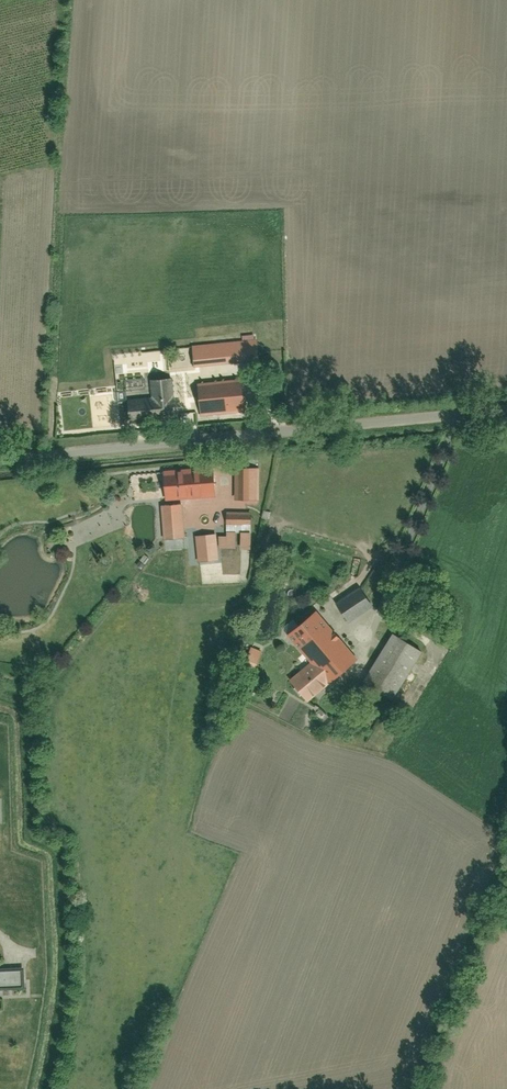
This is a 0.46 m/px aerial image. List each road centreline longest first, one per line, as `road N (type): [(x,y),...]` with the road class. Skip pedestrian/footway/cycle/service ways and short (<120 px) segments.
road 1 (unclassified): [(506,409),(0,459)]

